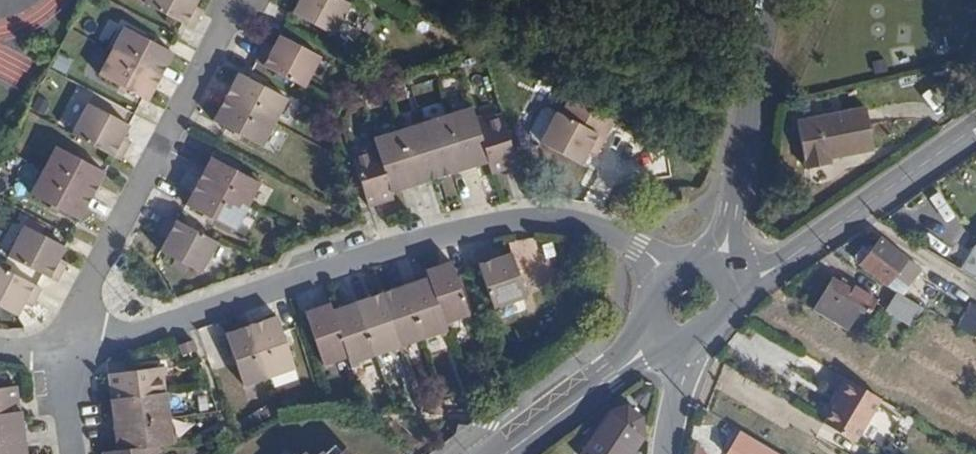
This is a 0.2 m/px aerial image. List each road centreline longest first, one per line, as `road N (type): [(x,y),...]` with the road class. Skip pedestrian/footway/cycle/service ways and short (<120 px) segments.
road 1 (residential): [(668,270),(639,247),(592,228),(528,217),(431,233),(56,355)]
road 2 (residential): [(56,355),(241,0)]
road 3 (tertiary): [(739,285),(975,127)]
road 4 (tertiary): [(721,264),(769,0)]
road 5 (tertiary): [(504,453),(657,340)]
road 6 (residential): [(693,336),(667,453)]

